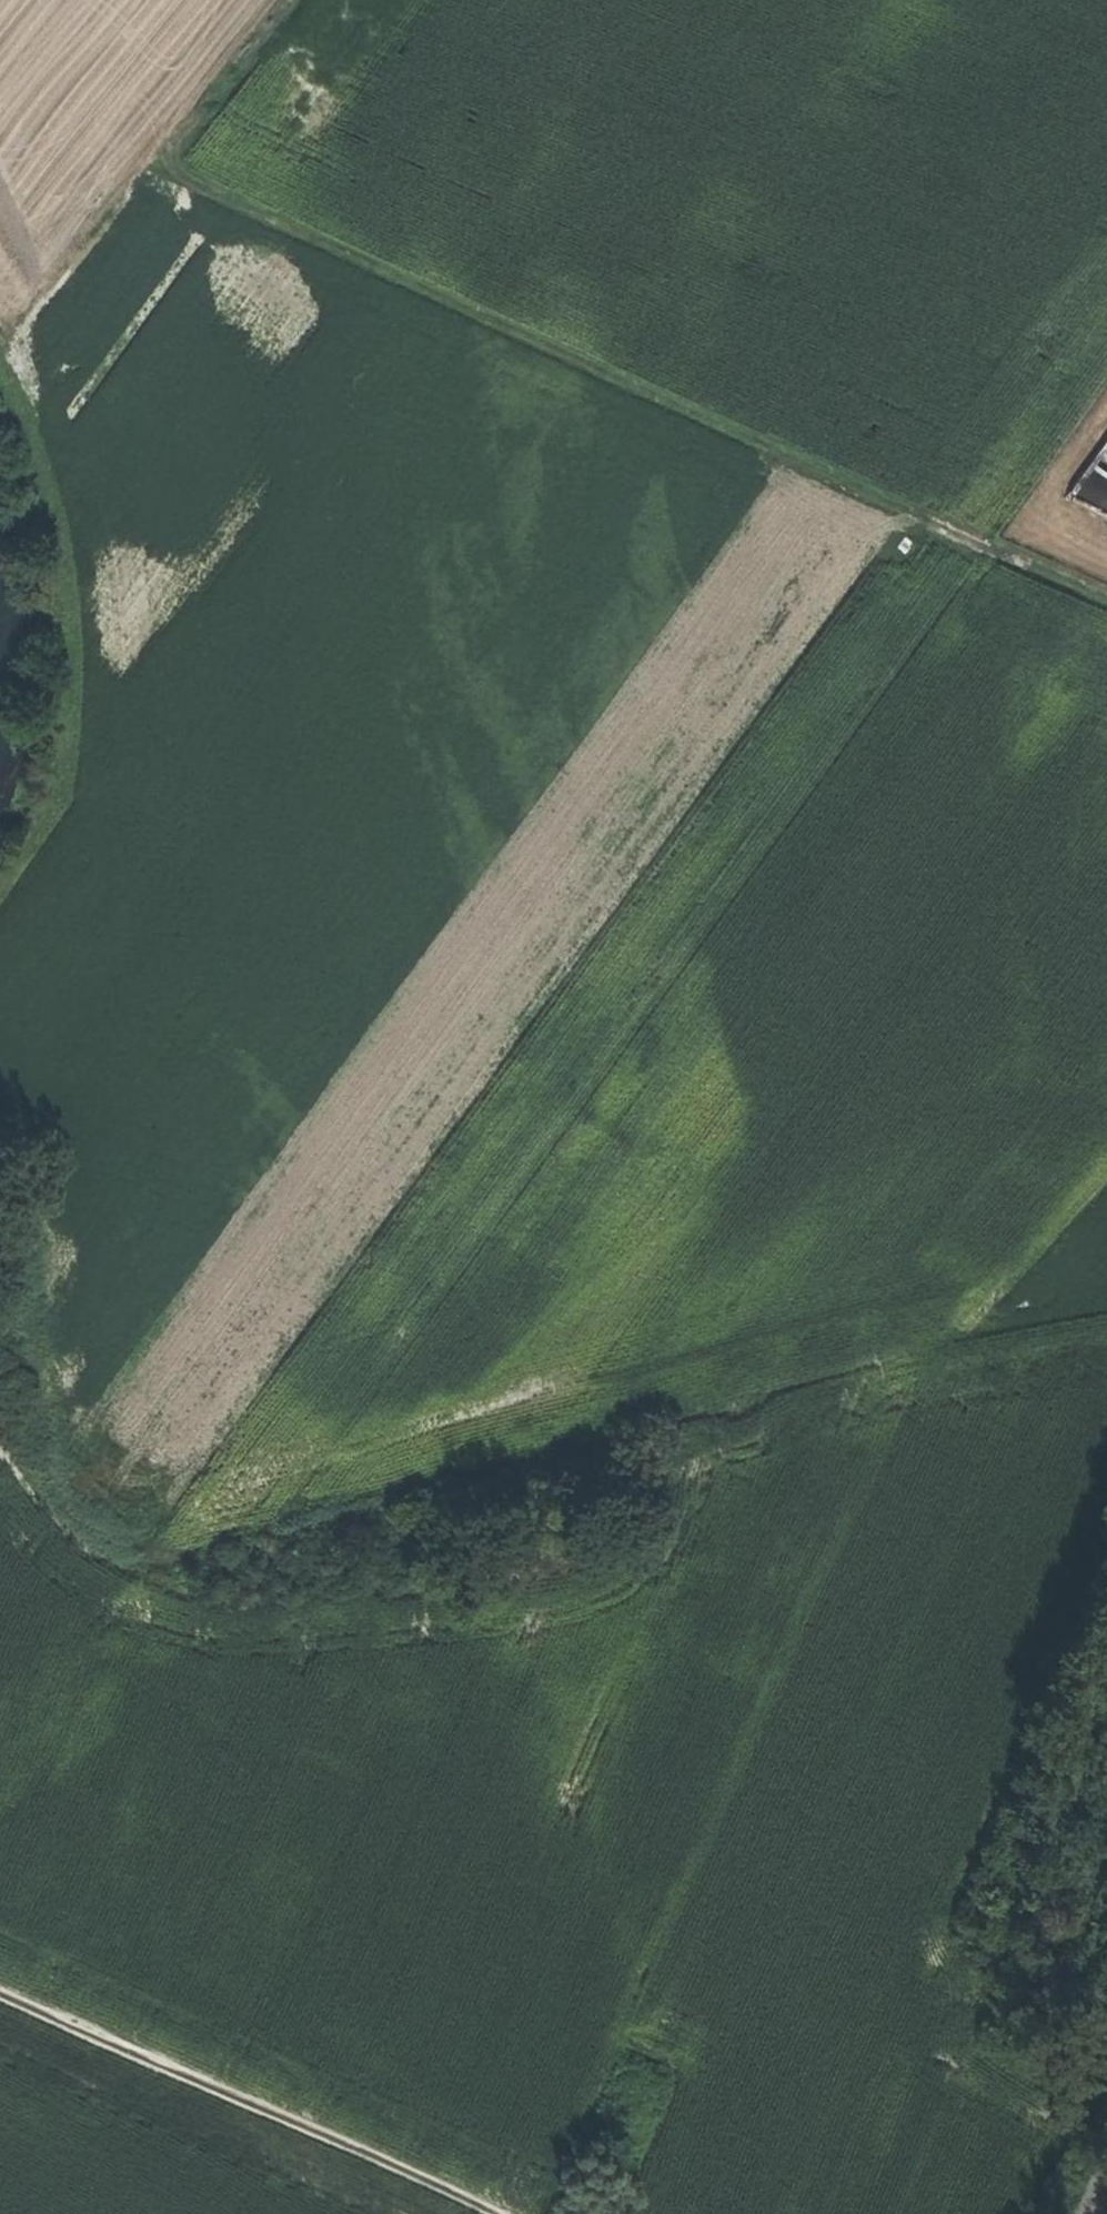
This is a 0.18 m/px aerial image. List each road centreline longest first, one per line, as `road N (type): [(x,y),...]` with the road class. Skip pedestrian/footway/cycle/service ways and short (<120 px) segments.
road 1 (track): [(1106,601),(644,396),(188,177),(177,160),(184,141),(288,0)]
road 2 (track): [(0,1995),(491,2213)]

